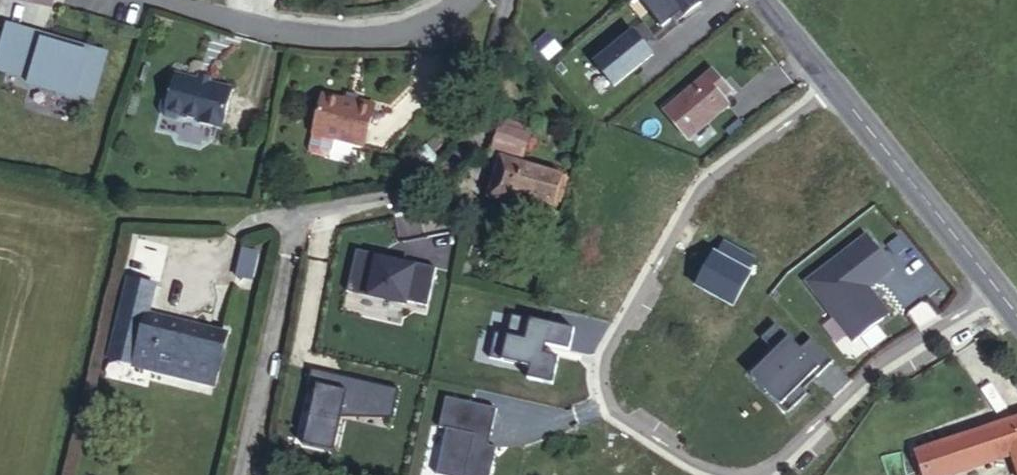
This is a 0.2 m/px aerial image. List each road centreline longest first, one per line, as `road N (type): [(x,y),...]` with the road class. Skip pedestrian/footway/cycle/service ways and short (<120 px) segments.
road 1 (residential): [(727,474),(691,463),(612,410),(601,372),(609,342),(712,173),(832,86)]
road 2 (residential): [(508,0),(484,128),(438,181),(295,215)]
road 3 (residential): [(469,0),(385,40),(287,38),(150,0)]
road 4 (residential): [(998,291),(880,363),(764,474)]
road 5 (tertiary): [(998,291),(832,86)]

